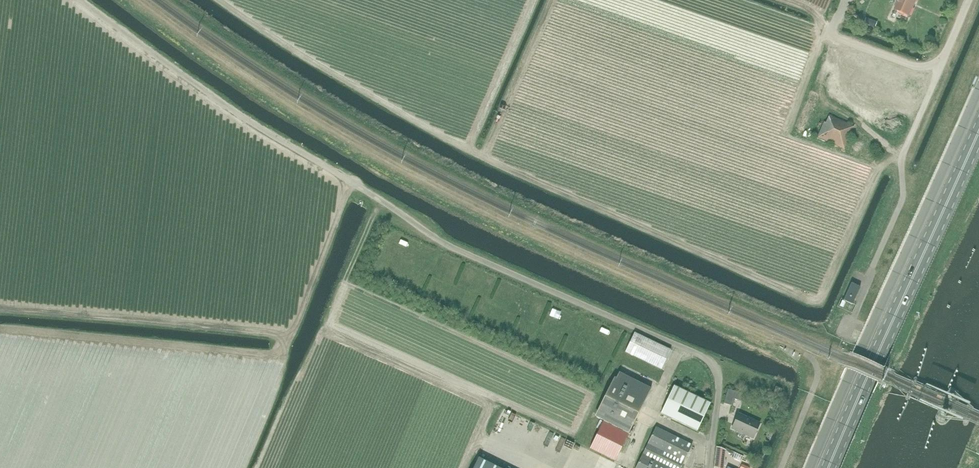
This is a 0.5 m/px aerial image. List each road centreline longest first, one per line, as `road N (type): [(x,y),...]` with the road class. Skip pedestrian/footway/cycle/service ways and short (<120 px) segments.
road 1 (track): [(141,0),(297,108),(400,165),(806,355)]
road 2 (unclassified): [(811,467),(978,89)]
road 3 (primary): [(830,467),(978,132)]
road 4 (track): [(79,0),(222,105),(363,190)]

